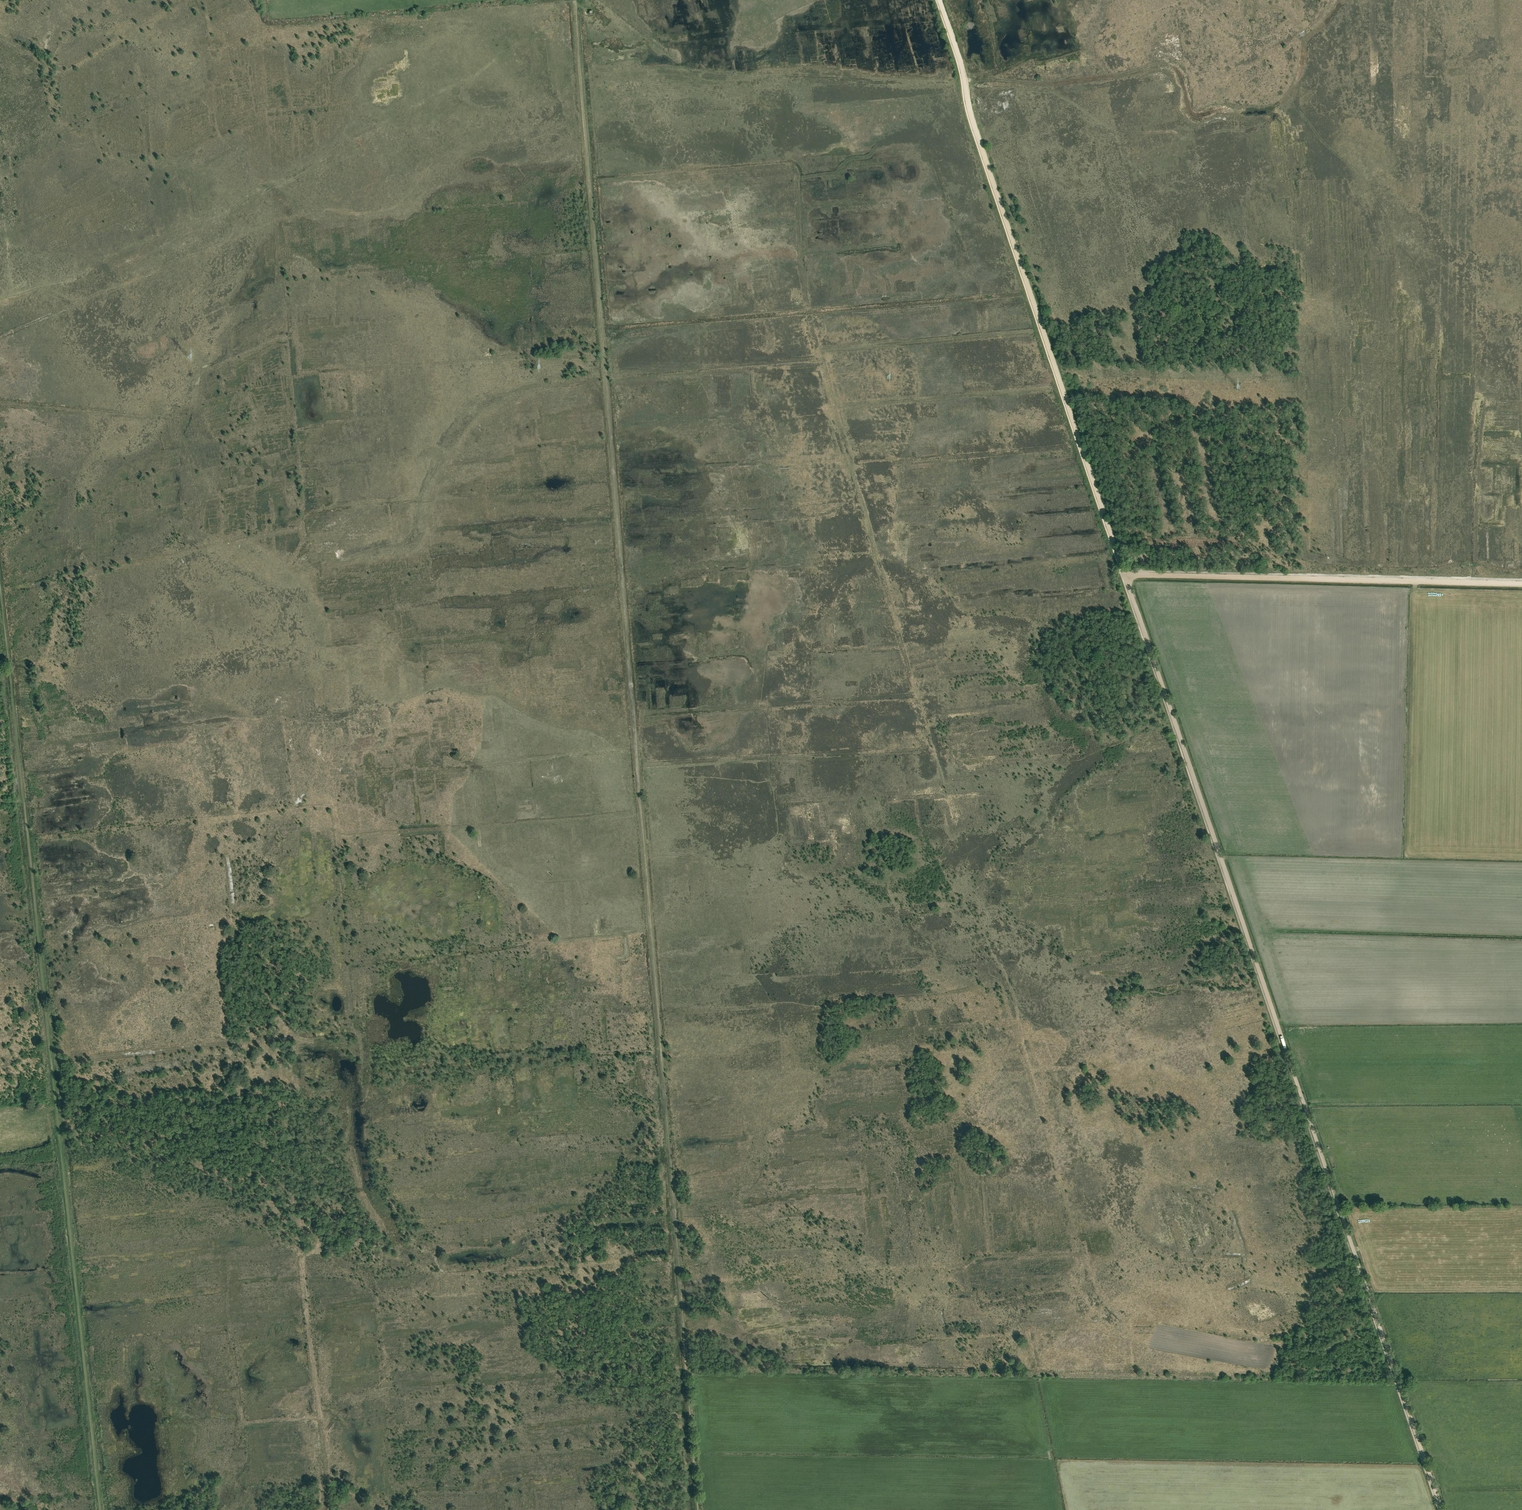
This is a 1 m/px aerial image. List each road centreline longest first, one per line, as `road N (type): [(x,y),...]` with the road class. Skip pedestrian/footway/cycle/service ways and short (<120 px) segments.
road 1 (track): [(1125,575),(1442,1509)]
road 2 (track): [(940,0),(1125,575)]
road 3 (track): [(1125,575),(1521,584)]

